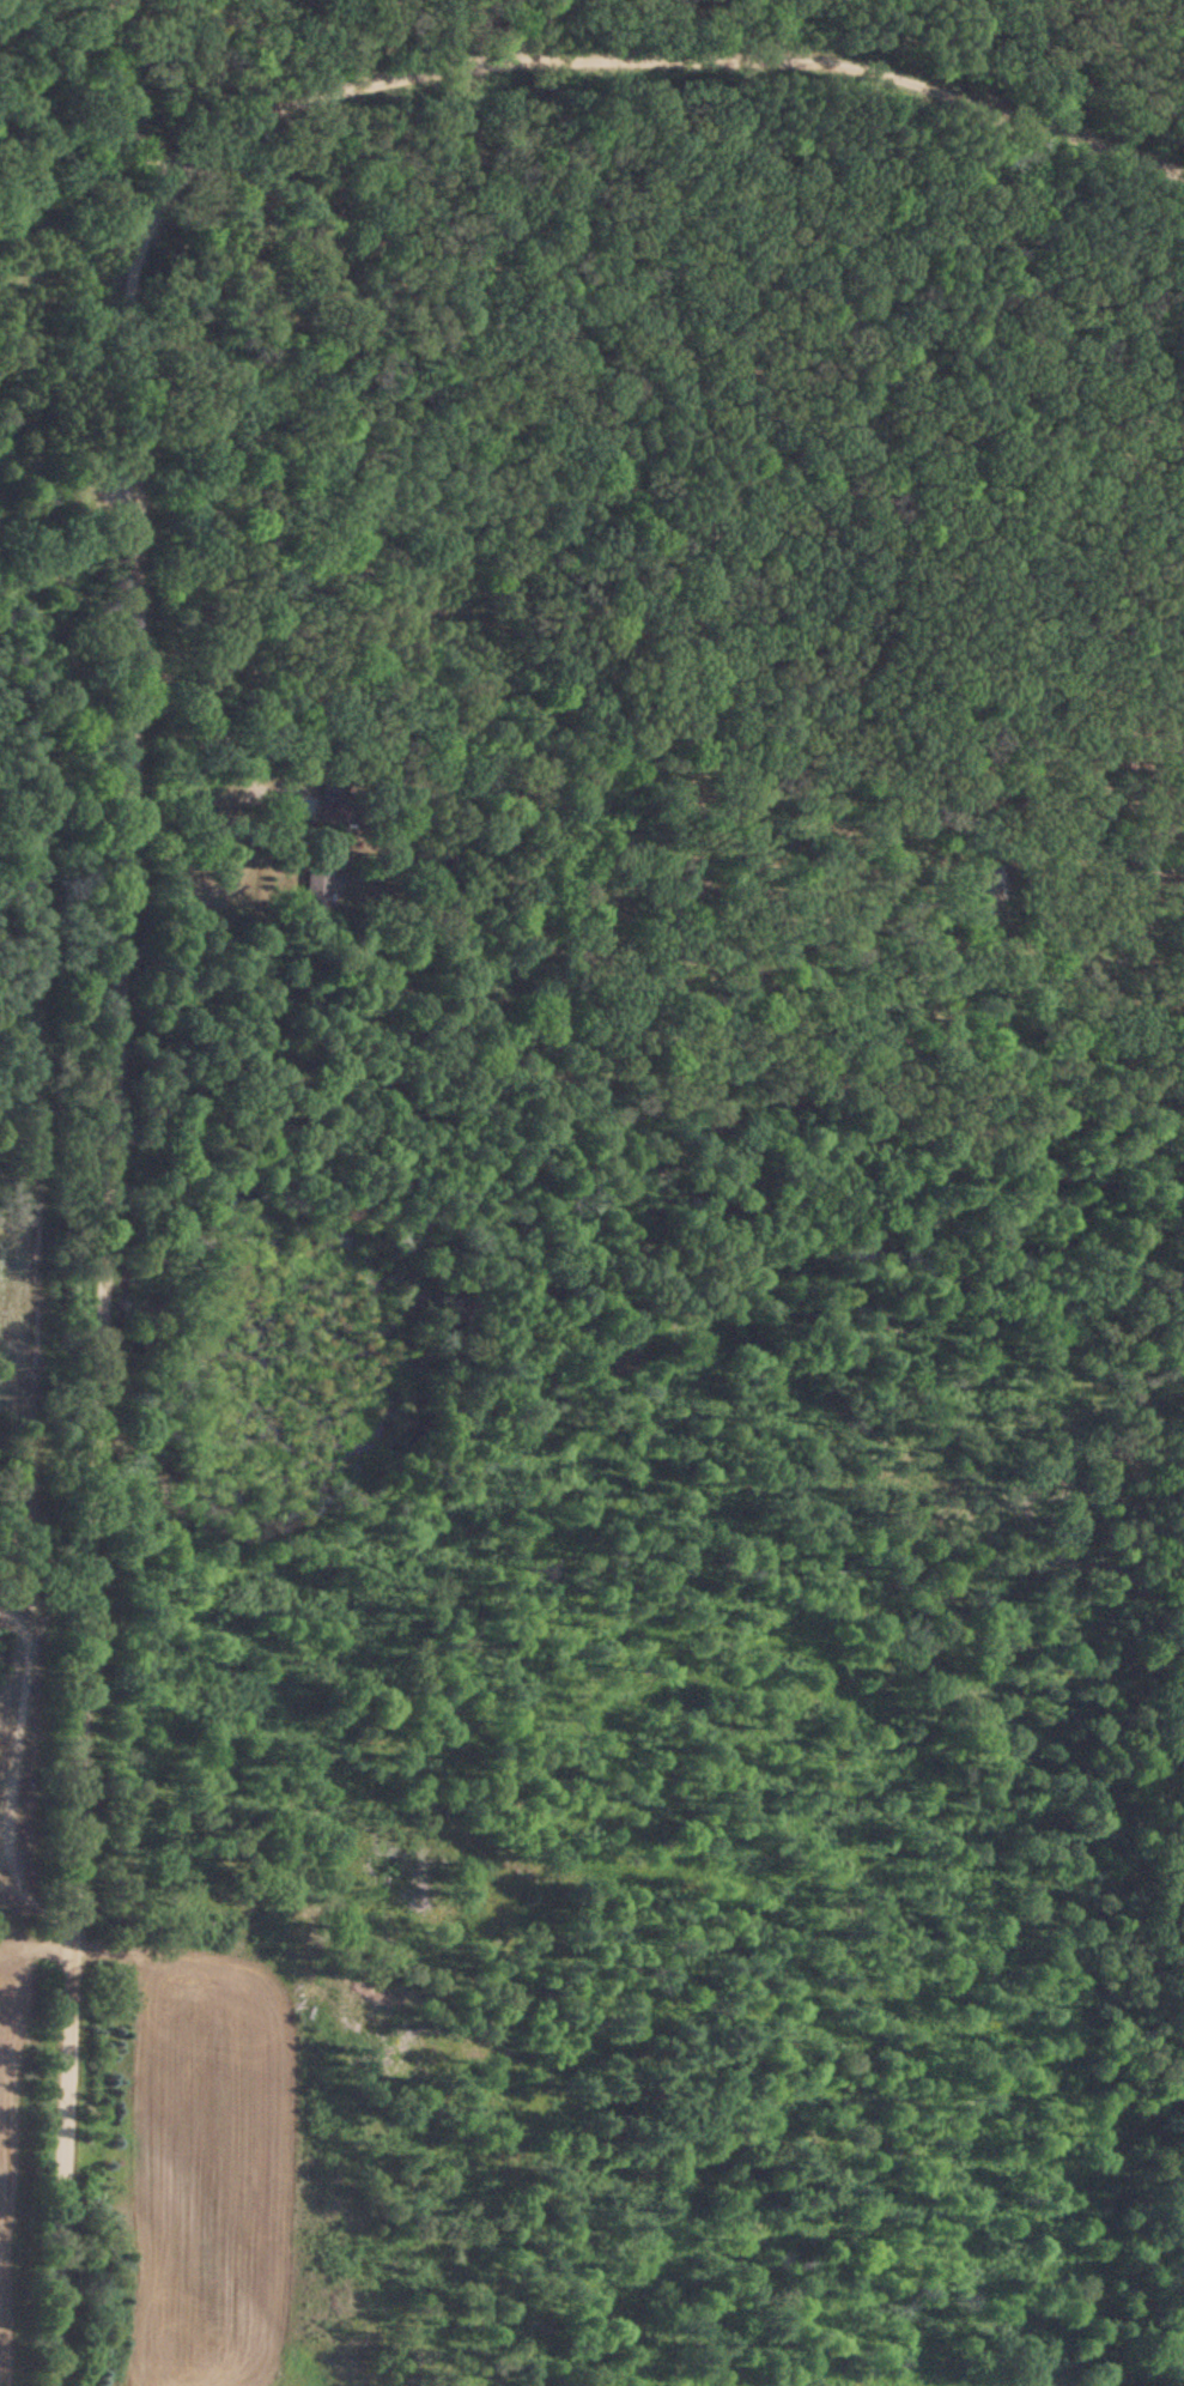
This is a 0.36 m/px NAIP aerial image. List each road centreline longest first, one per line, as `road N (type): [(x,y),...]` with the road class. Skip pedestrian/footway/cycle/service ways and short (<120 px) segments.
road 1 (track): [(39,2385),(119,732),(129,247),(148,182),(168,170)]
road 2 (track): [(168,170),(239,120),(323,83),(457,55),(583,47),(832,53),(1183,163)]

